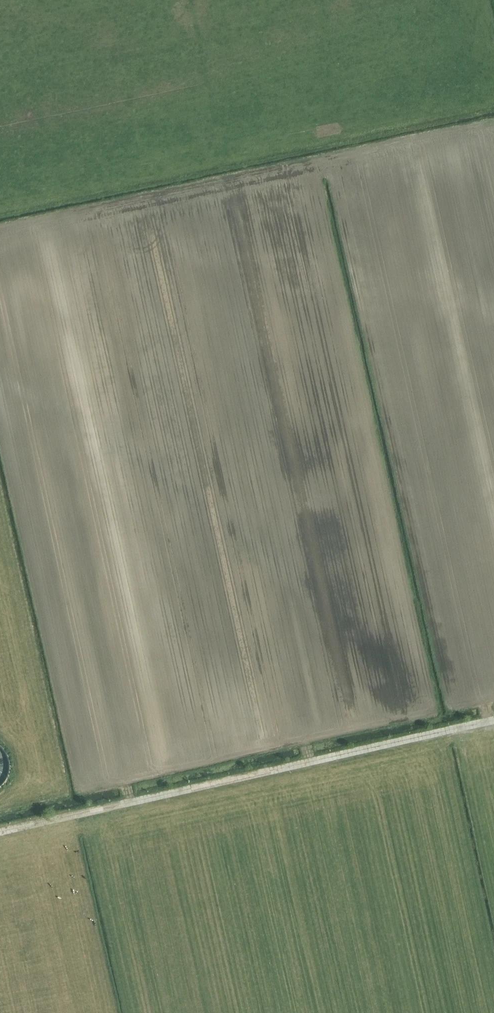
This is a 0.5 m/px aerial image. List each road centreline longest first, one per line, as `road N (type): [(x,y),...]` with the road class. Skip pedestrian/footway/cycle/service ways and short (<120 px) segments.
road 1 (unclassified): [(493,720),(0,832)]

